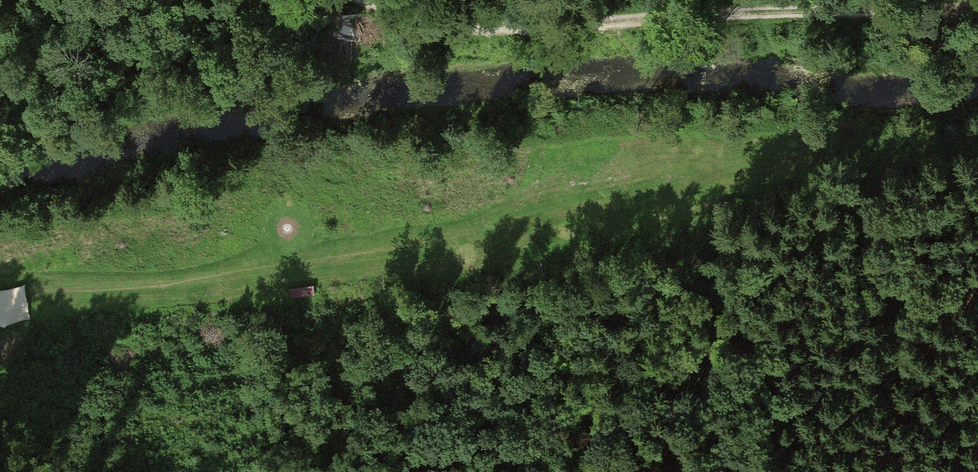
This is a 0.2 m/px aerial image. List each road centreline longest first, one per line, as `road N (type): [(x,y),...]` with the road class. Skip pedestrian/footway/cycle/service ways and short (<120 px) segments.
road 1 (track): [(0,359),(821,172),(977,148)]
road 2 (track): [(360,0),(420,20),(554,29),(761,13),(977,9)]

